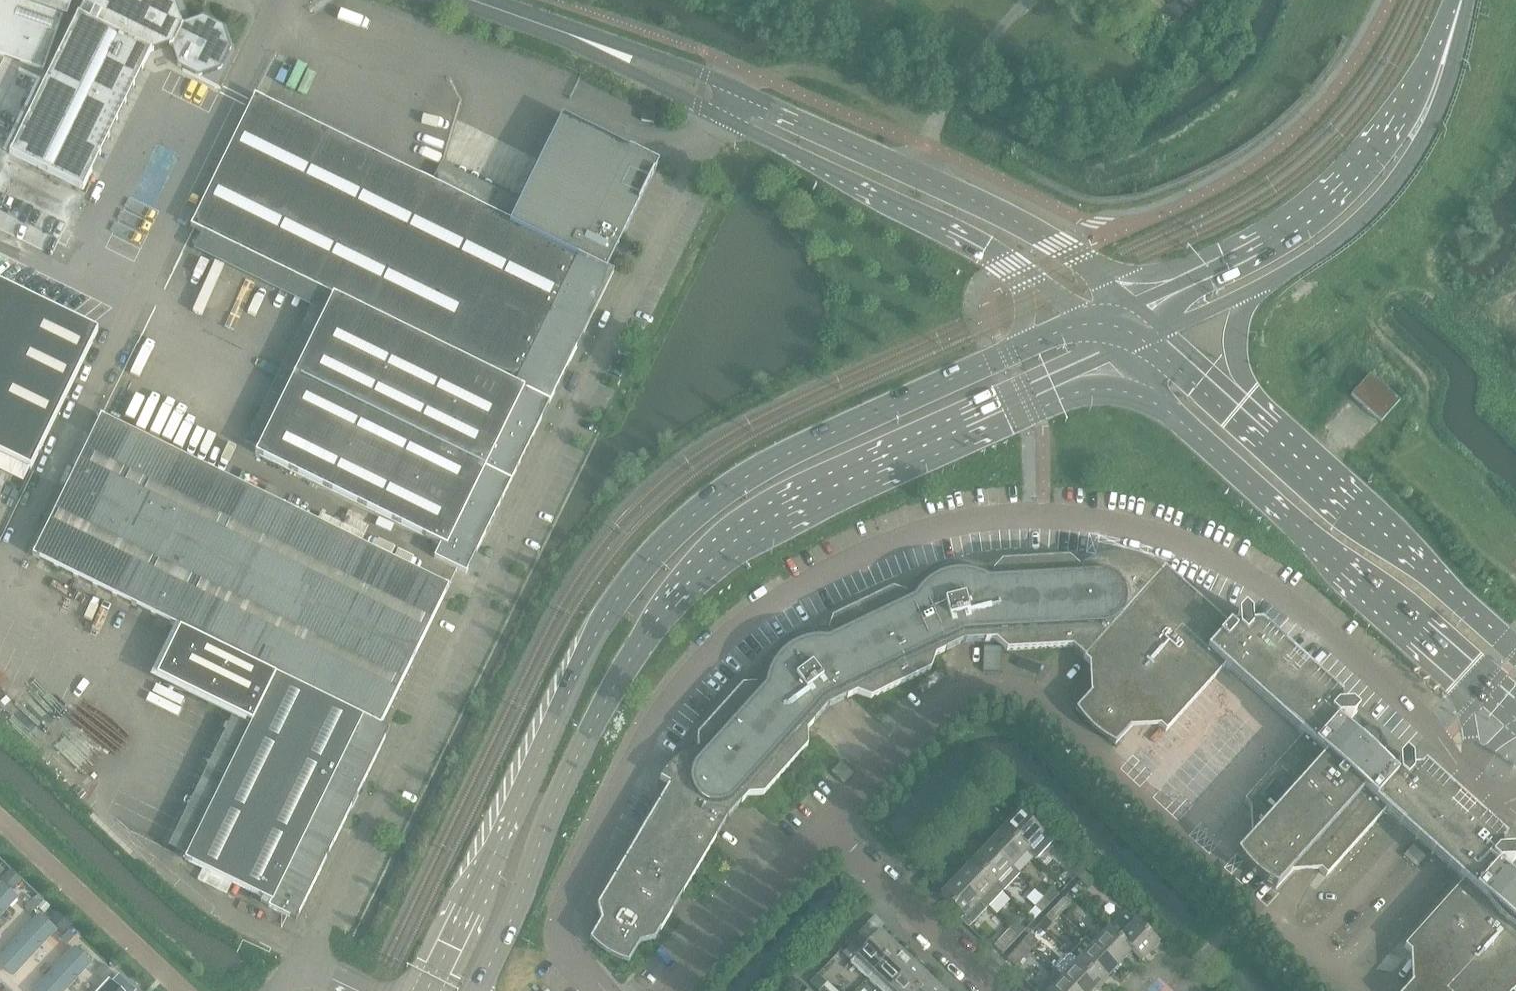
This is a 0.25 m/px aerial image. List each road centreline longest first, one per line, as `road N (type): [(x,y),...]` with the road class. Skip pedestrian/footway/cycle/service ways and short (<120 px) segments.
road 1 (unclassified): [(1465,772),(1430,727),(1276,593),(1201,549),(1045,516),(914,537),(765,611),(712,657),(660,723),(565,913),(562,944),(611,990)]
road 2 (secondary): [(1083,323),(766,460),(680,522),(612,604),(425,990)]
road 3 (secondary): [(480,990),(621,683),(693,582),(747,537),(1118,356)]
road 4 (unclassified): [(307,960),(721,116)]
road 5 (unclassified): [(1304,962),(1266,914),(1045,706),(1021,694),(974,692),(938,707),(822,826)]
road 6 (secondary): [(1118,356),(1455,660)]
road 7 (unclassified): [(1129,304),(1077,252),(1026,220),(738,84)]
road 8 (unclassified): [(721,116),(976,243),(1031,275),(1083,323)]
road 9 (tertiary): [(1446,52),(1344,186),(1297,221),(1129,304)]
road 10 (secondary): [(1515,653),(1255,421)]
road 11 (tertiary): [(1263,286),(1325,250),(1388,193),(1420,148),(1446,52)]
road 12 (unclassified): [(1331,987),(1497,797)]
road 13 (residential): [(182,990),(0,820)]
road 14 (unclassified): [(1465,772),(1304,962)]
road 15 (residential): [(999,990),(822,826)]
road 16 (unclassified): [(822,826),(669,990)]
road 17 (unclassified): [(738,84),(629,41),(586,42)]
road 18 (unclassified): [(586,42),(619,68),(721,116)]
road 19 (secondary): [(1255,421),(1236,361),(1243,325),(1263,286)]
road 20 (secondary): [(1255,421),(1165,333)]
road 21 (unclassified): [(471,0),(586,42)]

